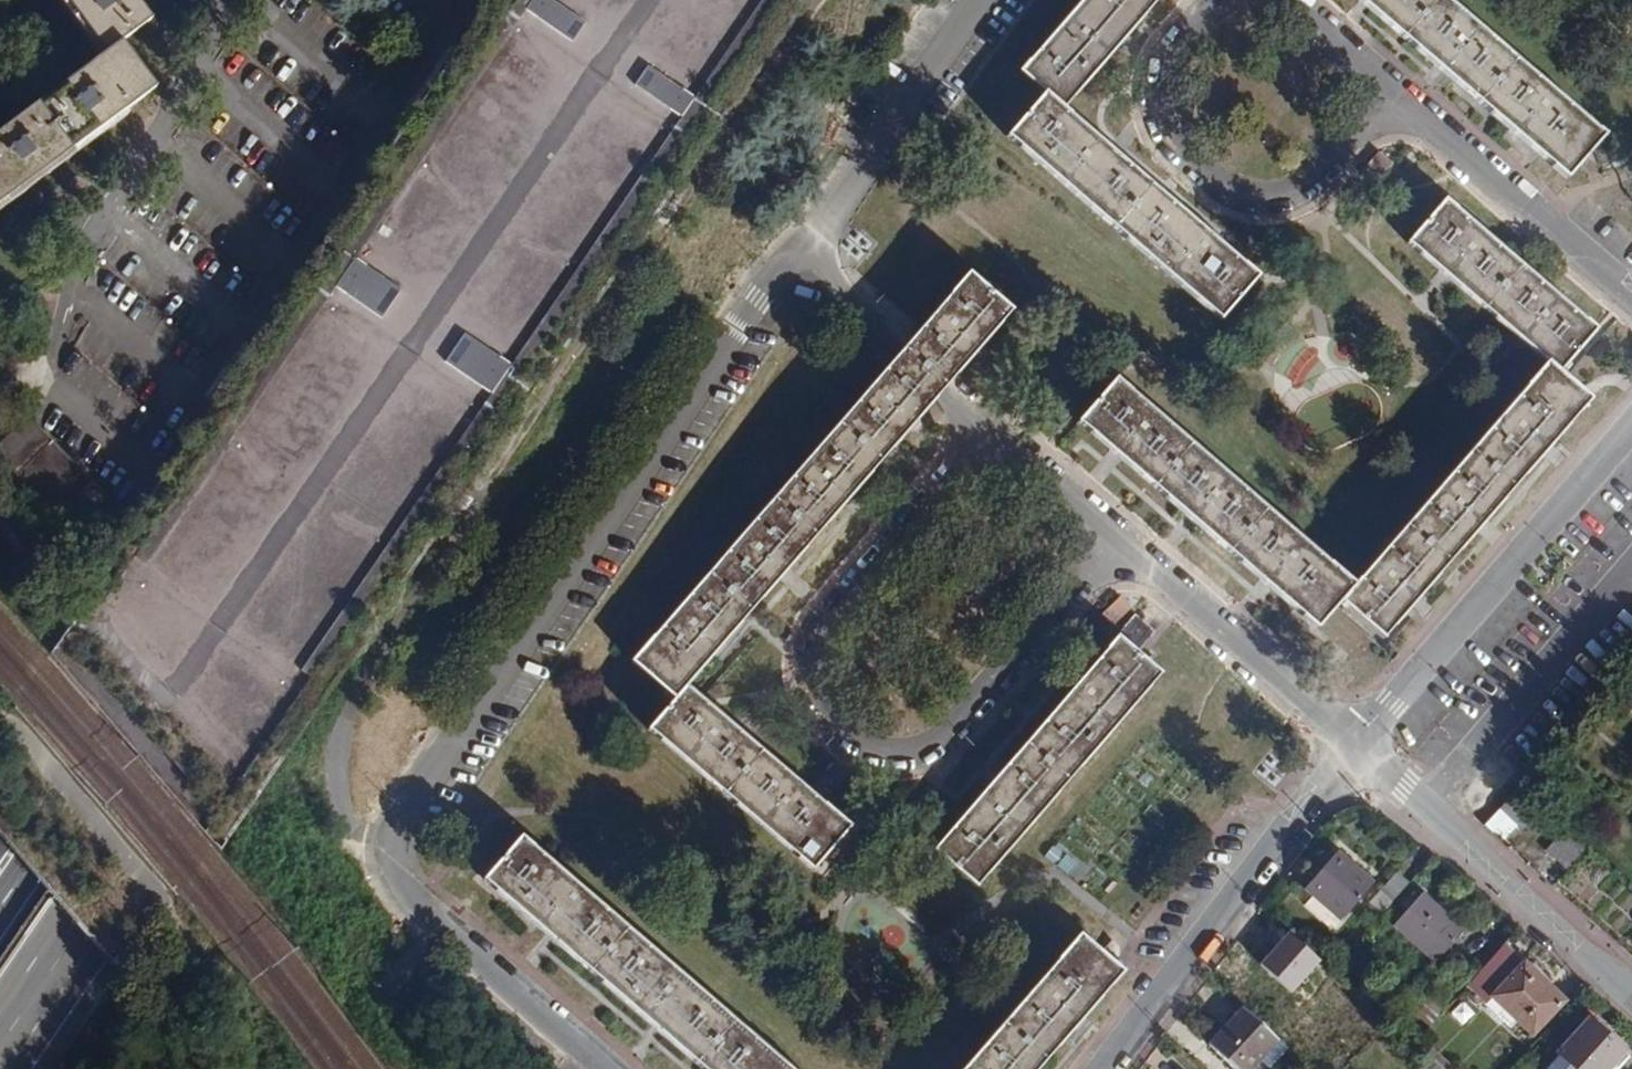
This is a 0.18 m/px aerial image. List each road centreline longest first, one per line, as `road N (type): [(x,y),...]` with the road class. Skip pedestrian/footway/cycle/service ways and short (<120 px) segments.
road 1 (motorway): [(0,1045),(719,0)]
road 2 (motorway): [(624,0),(0,908)]
road 3 (residential): [(607,1068),(394,872),(390,832),(801,248)]
road 4 (motorway): [(559,0),(0,813)]
road 5 (residential): [(981,423),(817,631),(812,689),(825,712),(875,748),(936,740),(1116,539)]
road 6 (residential): [(1631,421),(1353,745)]
road 7 (track): [(161,1056),(192,946),(0,713)]
road 8 (residential): [(1353,745),(1102,1068)]
road 9 (residential): [(1233,0),(1199,19),(1163,70),(1161,117),(1232,183),(1265,192),(1295,188),(1345,137)]
road 10 (residential): [(1353,745),(1631,993)]
road 11 (residential): [(1116,539),(1353,745)]
road 12 (residential): [(801,248),(987,0)]
road 13 (residential): [(1631,298),(1399,94)]
road 14 (residential): [(801,248),(981,423)]
road 15 (track): [(297,1068),(377,994),(435,917)]
road 16 (residential): [(981,423),(1116,539)]
road 17 (residential): [(1399,94),(1299,6),(1272,0)]

